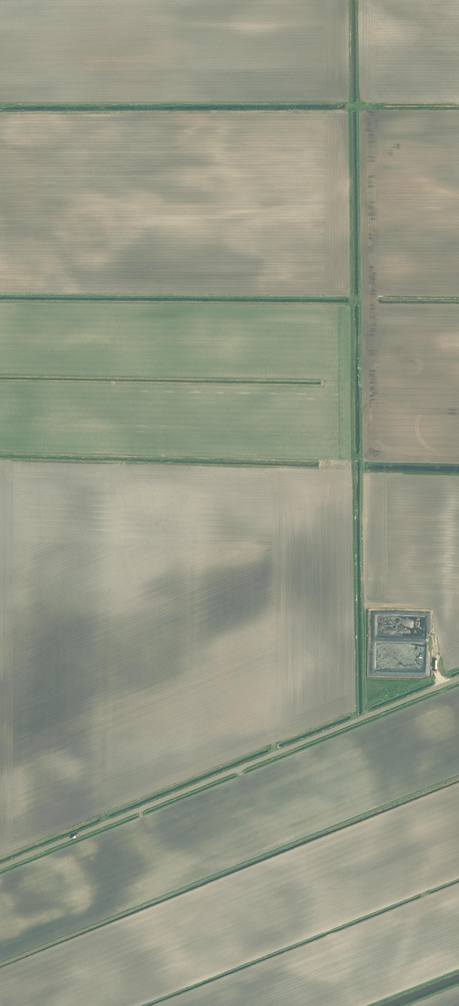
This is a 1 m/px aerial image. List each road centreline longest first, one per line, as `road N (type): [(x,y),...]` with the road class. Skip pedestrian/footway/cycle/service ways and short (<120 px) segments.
road 1 (unclassified): [(0,867),(458,678)]

